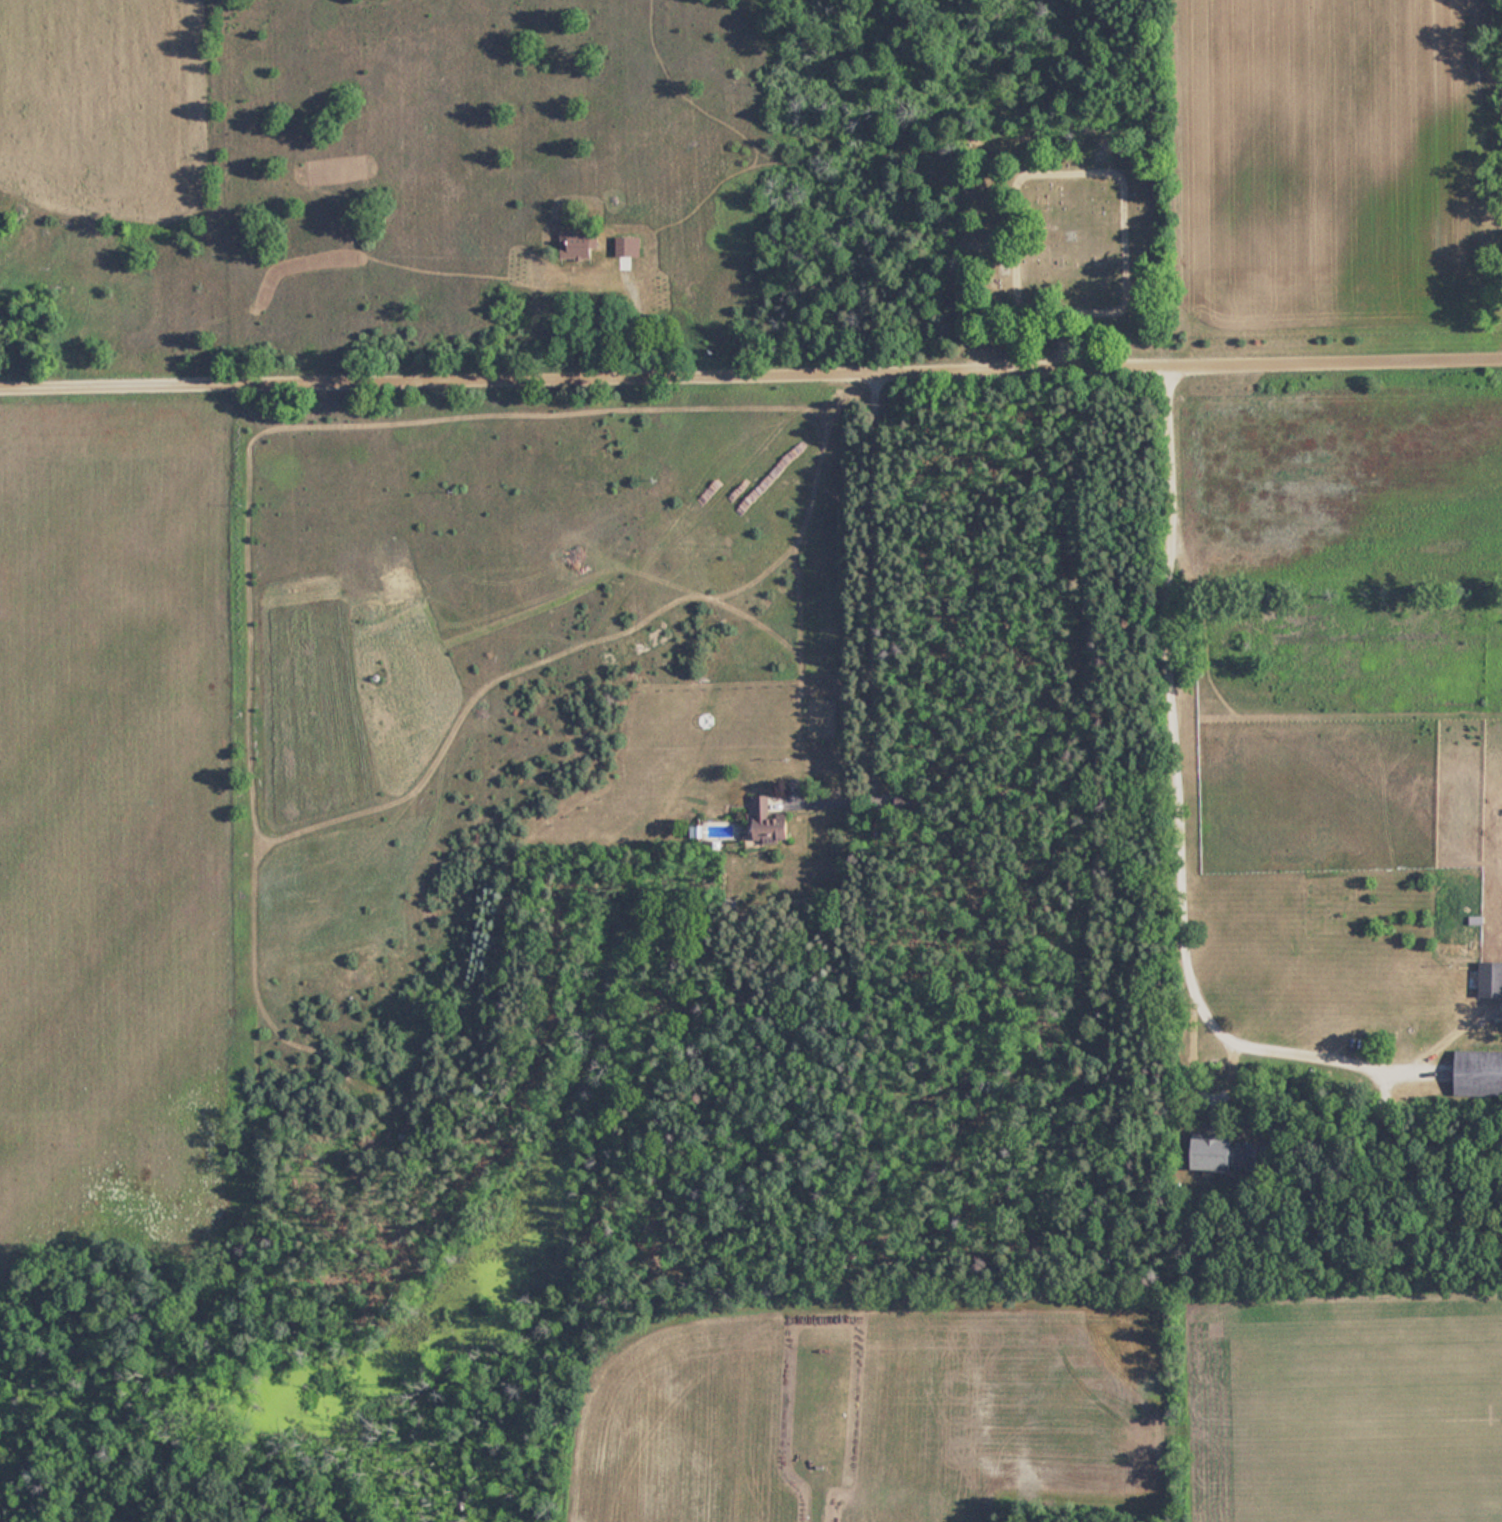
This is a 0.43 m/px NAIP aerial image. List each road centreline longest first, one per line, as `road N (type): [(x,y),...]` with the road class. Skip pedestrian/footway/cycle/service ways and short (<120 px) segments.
road 1 (residential): [(0,392),(1501,363)]

